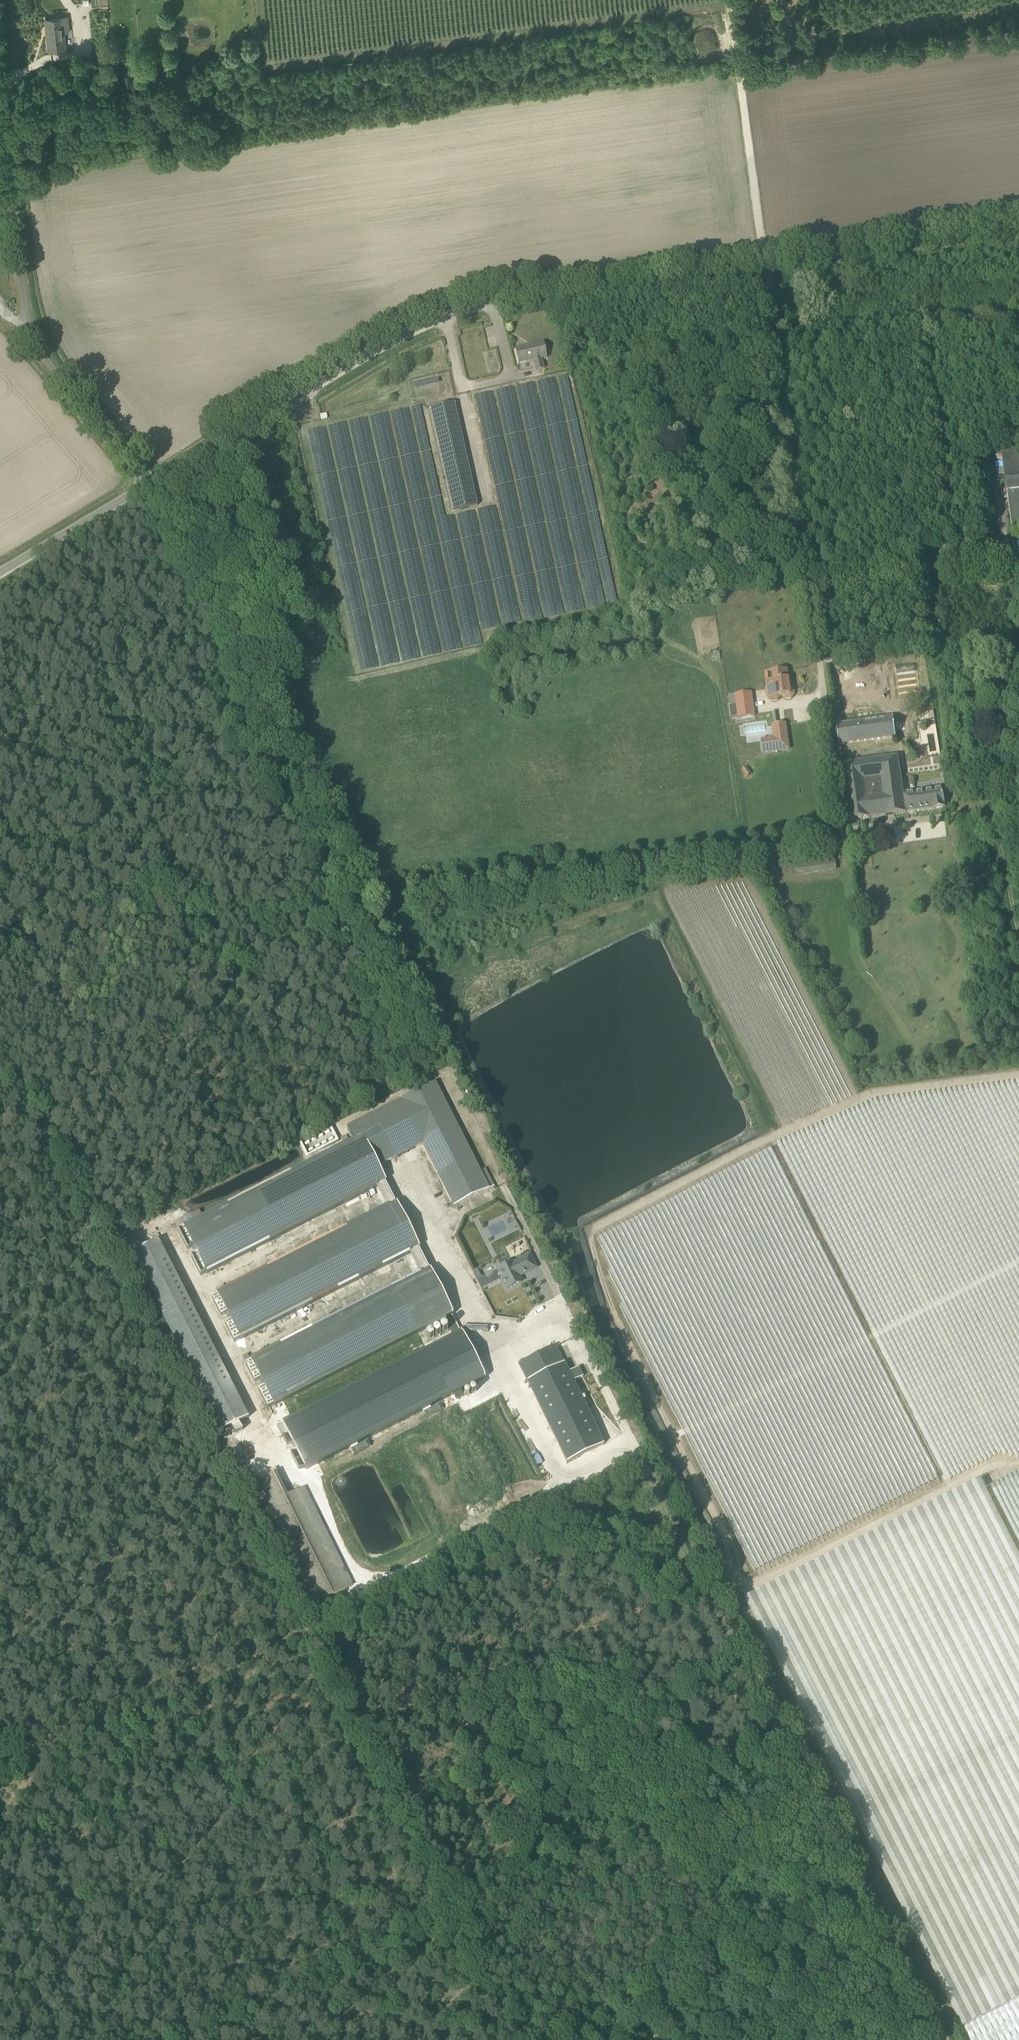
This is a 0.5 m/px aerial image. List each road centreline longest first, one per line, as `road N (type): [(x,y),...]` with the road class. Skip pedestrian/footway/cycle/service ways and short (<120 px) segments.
road 1 (track): [(521,2039),(31,1070)]
road 2 (track): [(189,2039),(797,1737)]
road 3 (unclassified): [(940,818),(838,830),(763,262)]
road 4 (unclassified): [(140,484),(452,311),(763,262)]
road 5 (track): [(659,1403),(724,1526),(738,1595),(797,1737),(938,1999)]
road 6 (unclassified): [(140,484),(119,438),(49,357),(37,328),(3,0)]
road 7 (track): [(365,903),(420,885),(838,830)]
road 8 (track): [(31,1070),(365,903)]
road 9 (track): [(365,903),(0,943)]
road 10 (track): [(0,1781),(314,1630)]
road 11 (unclassified): [(729,0),(763,262)]
road 12 (unclassified): [(763,262),(1018,229)]
road 13 (track): [(976,559),(806,582)]
road 14 (track): [(942,1246),(1018,1396)]
road 15 (track): [(940,818),(997,812),(1018,917)]
road 16 (unclassified): [(0,565),(140,484)]

